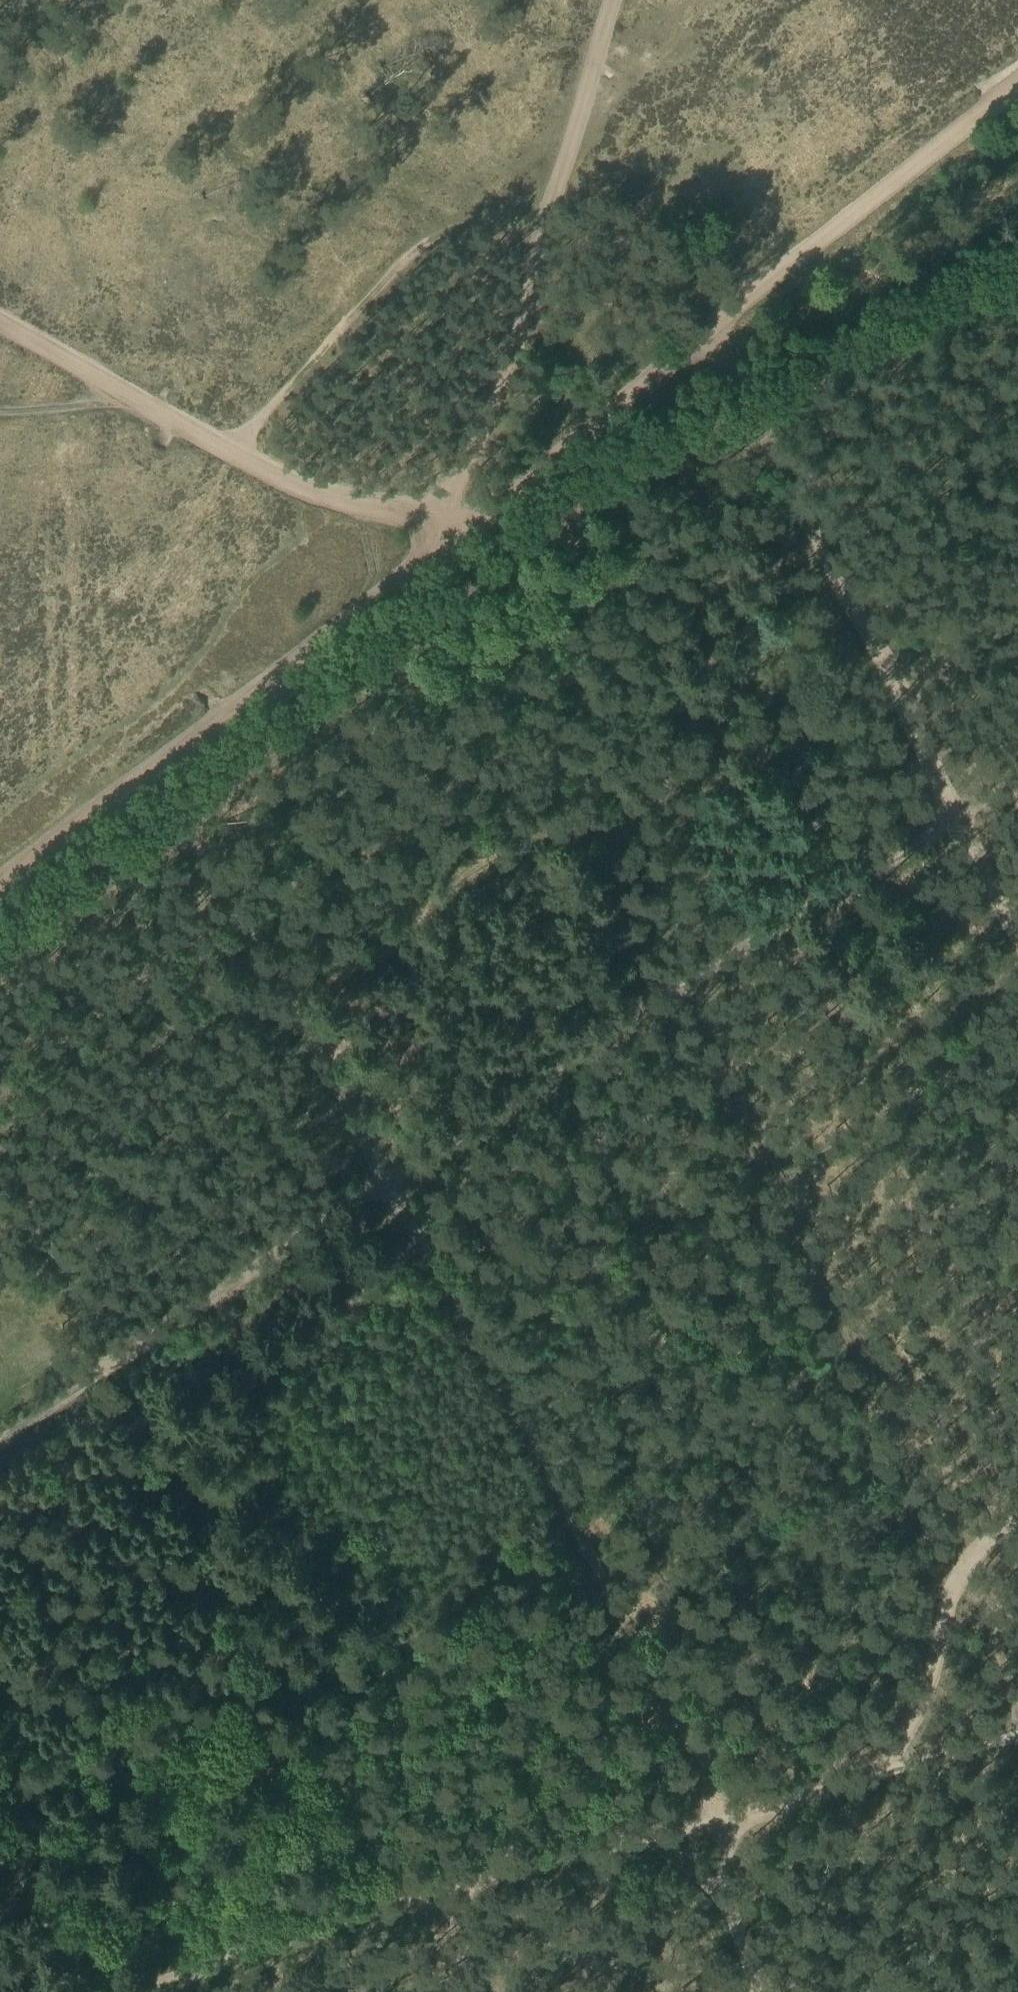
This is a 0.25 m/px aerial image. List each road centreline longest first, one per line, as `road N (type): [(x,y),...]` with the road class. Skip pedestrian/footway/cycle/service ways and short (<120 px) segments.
road 1 (track): [(191,796),(386,1184),(695,1751),(751,1991)]
road 2 (track): [(0,1437),(682,990),(1017,793)]
road 3 (track): [(136,1991),(403,1905),(1017,1735)]
road 4 (track): [(682,990),(970,1501),(1017,1684)]
road 5 (track): [(428,555),(1017,85)]
road 6 (track): [(706,337),(1017,931)]
road 7 (track): [(428,555),(0,884)]
road 8 (track): [(570,790),(611,758),(877,665),(1017,580)]
road 9 (track): [(545,221),(432,235),(231,451)]
road 10 (track): [(545,221),(530,298),(476,445),(456,487),(427,520)]
road 11 (track): [(874,1777),(922,1696),(967,1555),(1017,1516)]
road 12 (track): [(231,451),(315,494),(427,520),(428,555)]
road 13 (track): [(610,0),(545,221)]
road 14 (track): [(0,1855),(68,1991)]
road 15 (track): [(0,323),(123,394)]
road 16 (track): [(123,394),(0,411)]
road 17 (track): [(123,394),(231,451)]

